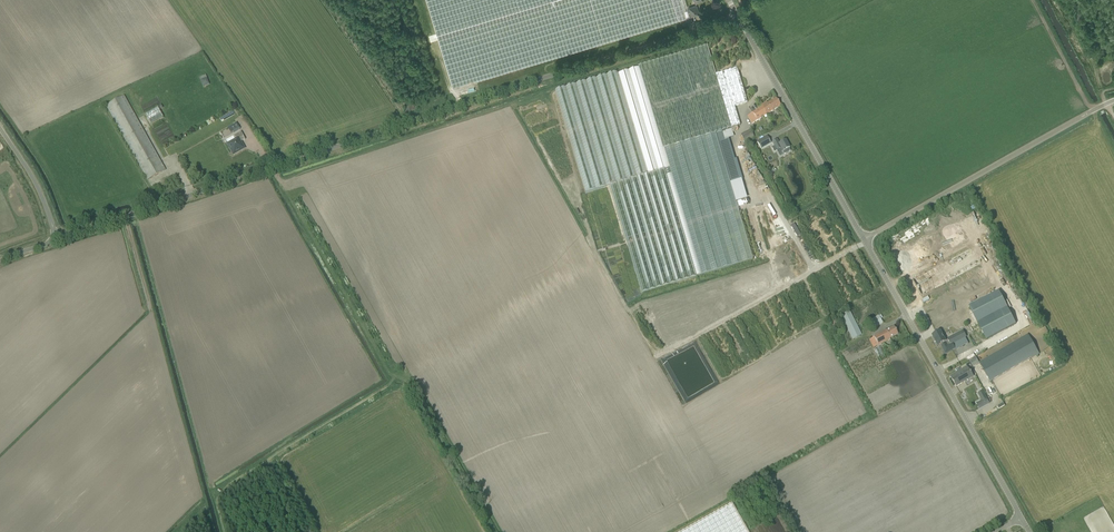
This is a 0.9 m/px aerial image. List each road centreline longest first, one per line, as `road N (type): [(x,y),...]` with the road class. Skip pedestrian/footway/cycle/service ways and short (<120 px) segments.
road 1 (unclassified): [(57,241),(737,16)]
road 2 (unclassified): [(1020,519),(864,239)]
road 3 (unclassified): [(864,239),(1113,100)]
road 4 (unclassified): [(864,239),(737,16)]
road 5 (unclassified): [(57,241),(42,197),(0,130)]

